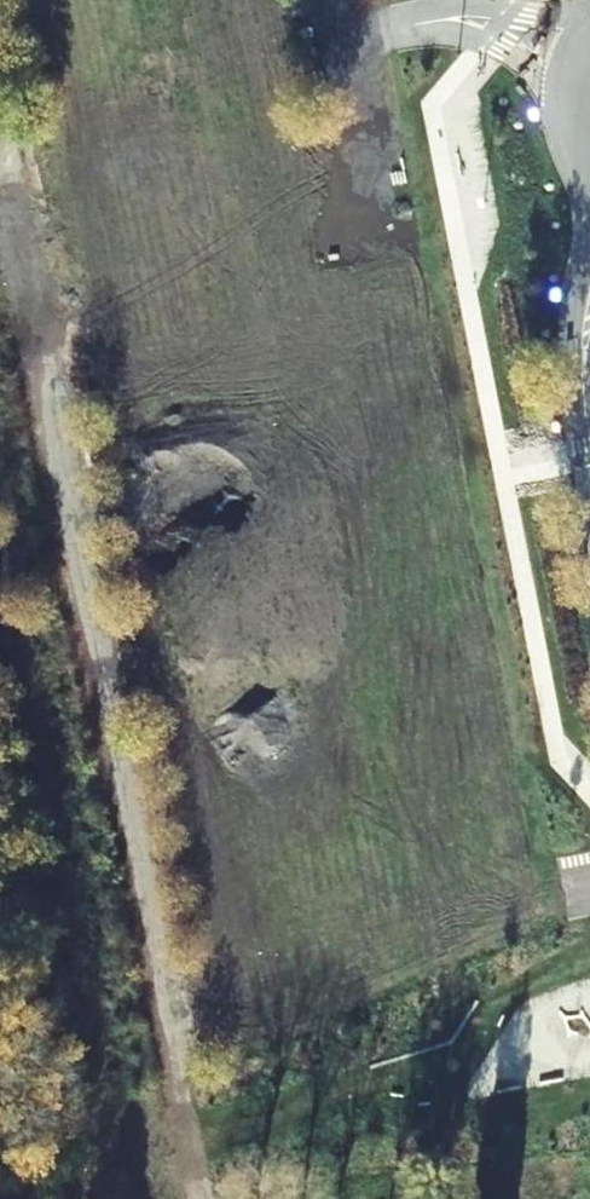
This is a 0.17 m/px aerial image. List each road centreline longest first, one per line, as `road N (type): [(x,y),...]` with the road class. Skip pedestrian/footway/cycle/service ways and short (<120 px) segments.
road 1 (unclassified): [(195,1198),(15,271)]

